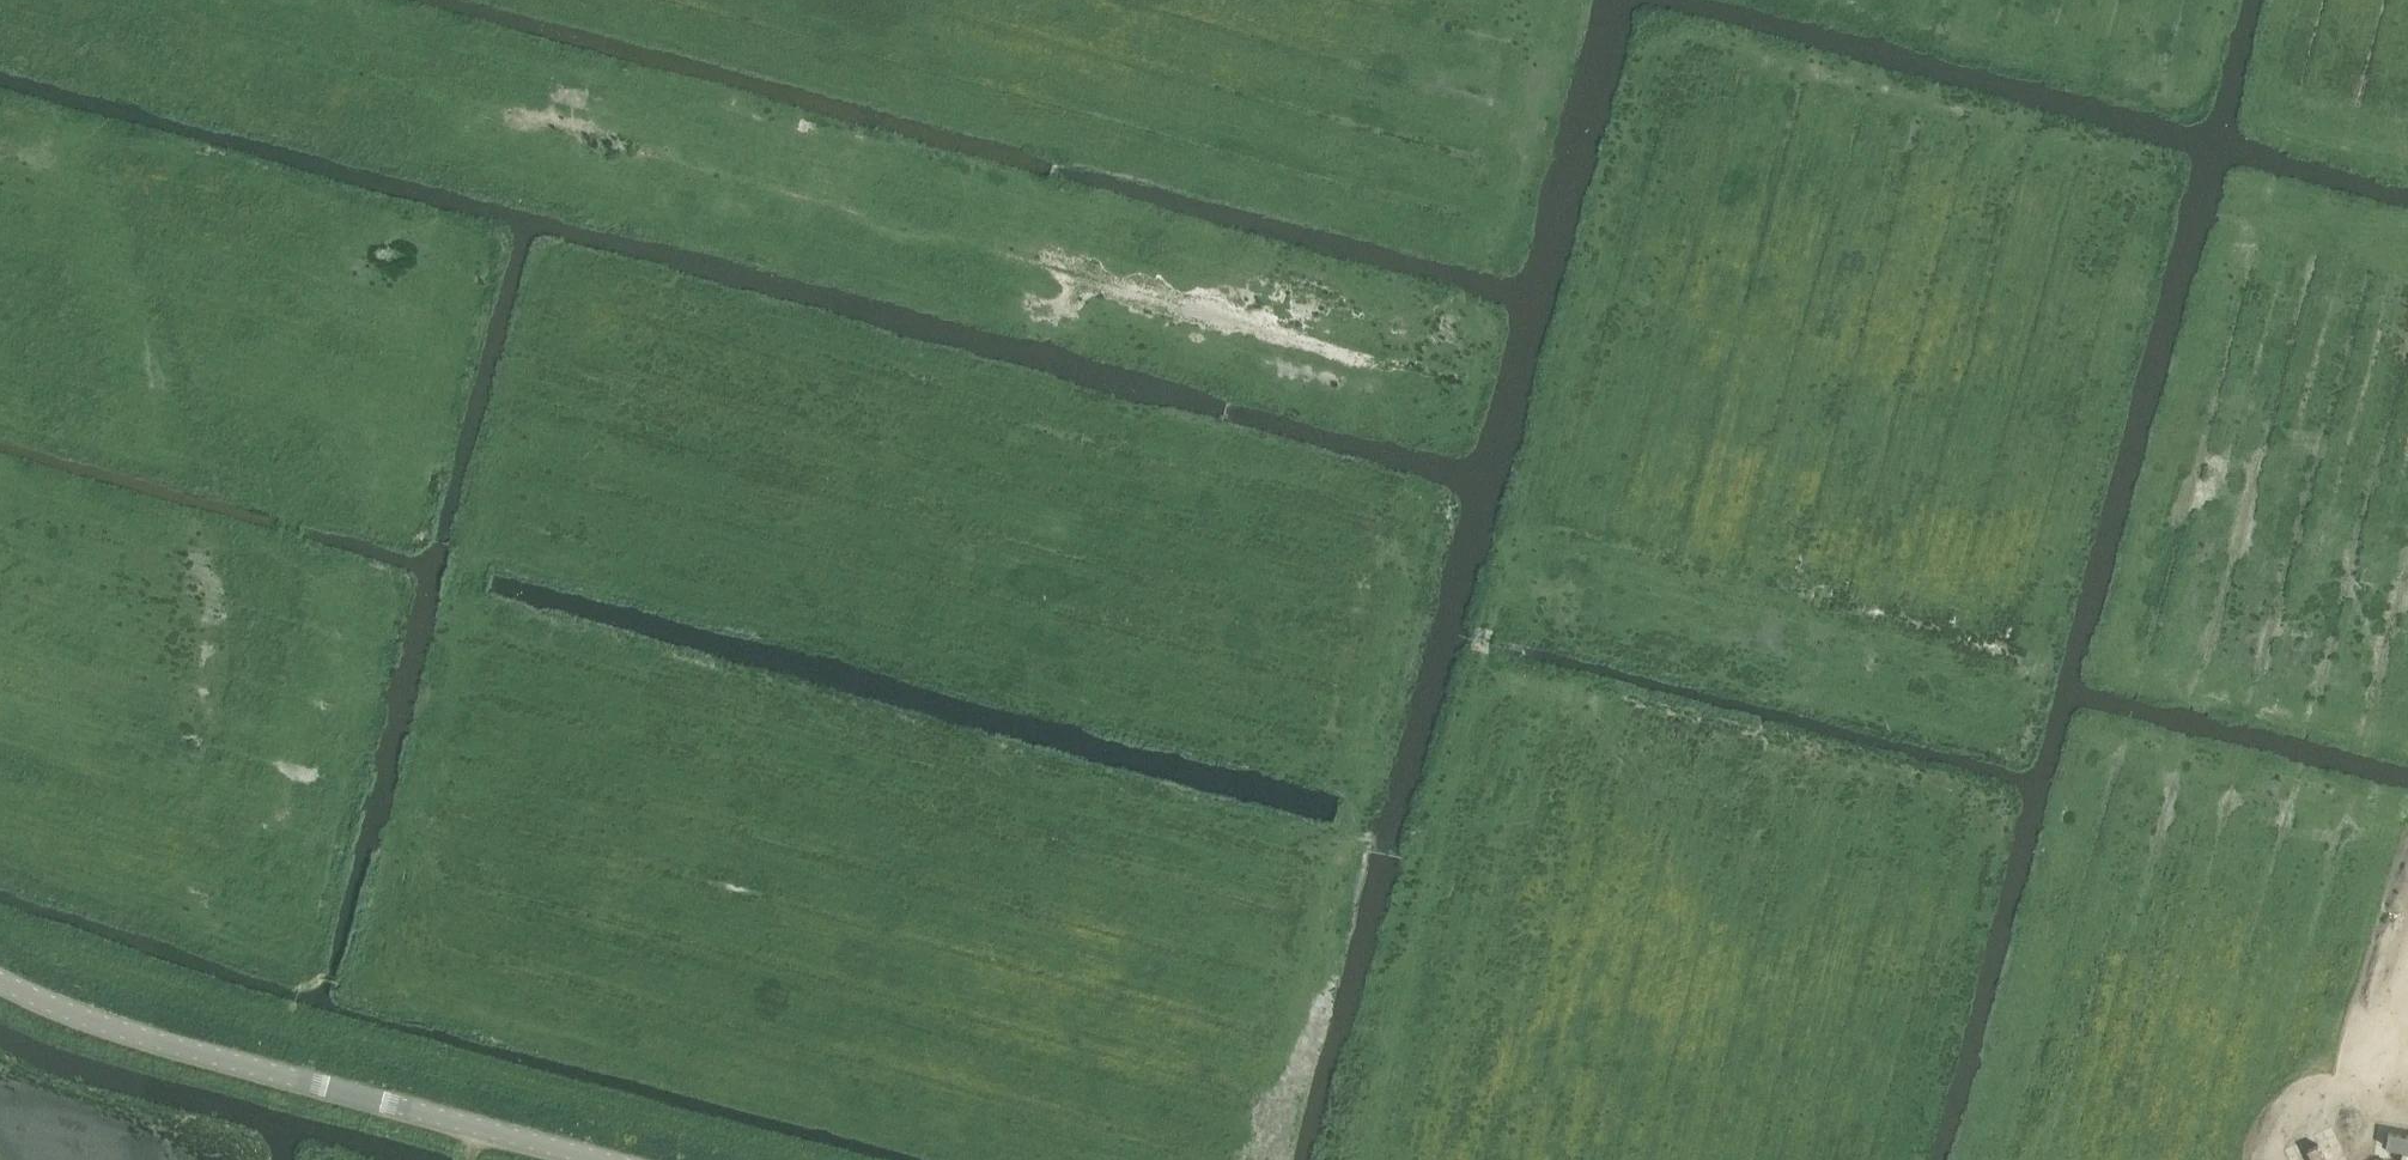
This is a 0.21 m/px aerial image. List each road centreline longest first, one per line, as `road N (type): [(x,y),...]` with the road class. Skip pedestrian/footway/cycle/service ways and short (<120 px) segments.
road 1 (track): [(1330,1159),(1564,338)]
road 2 (unclassified): [(594,1159),(124,1033),(0,981)]
road 3 (track): [(1284,1159),(1356,809)]

